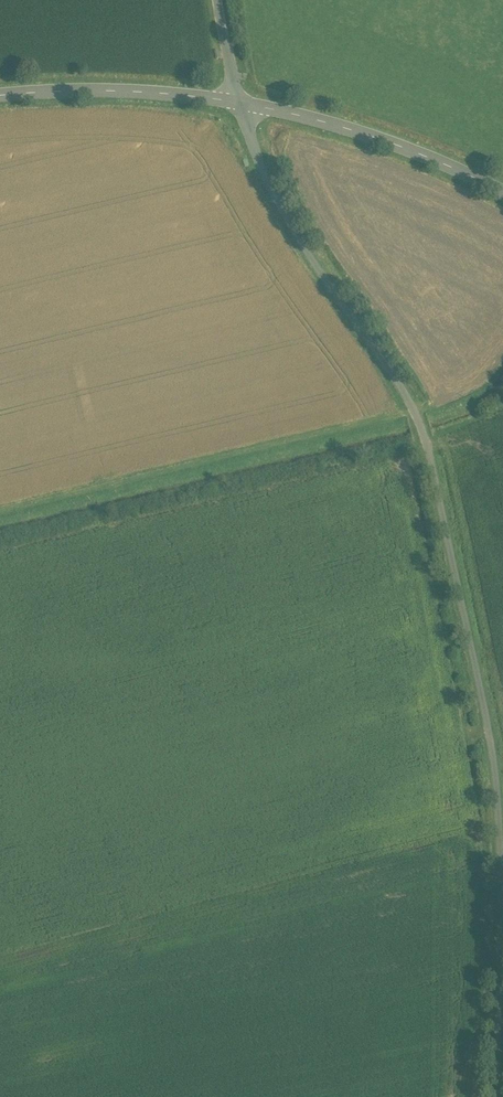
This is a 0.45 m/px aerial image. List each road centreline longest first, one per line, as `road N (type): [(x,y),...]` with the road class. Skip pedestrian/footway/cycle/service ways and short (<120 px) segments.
road 1 (unclassified): [(237,103),(258,162),(415,412),(427,445),(483,683),(502,868)]
road 2 (tertiary): [(237,103),(330,122),(502,192)]
road 3 (tertiary): [(0,95),(117,90),(237,103)]

